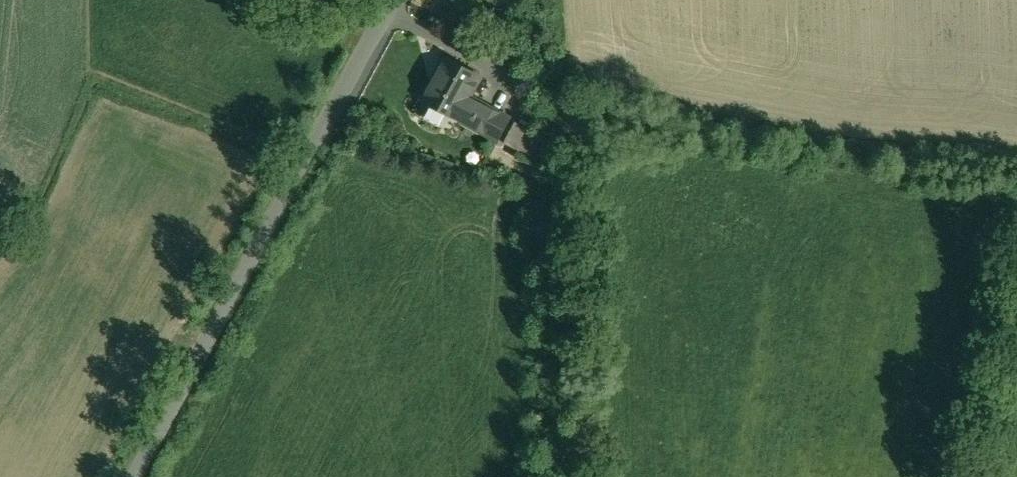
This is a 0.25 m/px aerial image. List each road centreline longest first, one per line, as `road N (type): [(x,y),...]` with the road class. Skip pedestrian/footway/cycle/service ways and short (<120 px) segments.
road 1 (unclassified): [(146,476),(409,0)]

